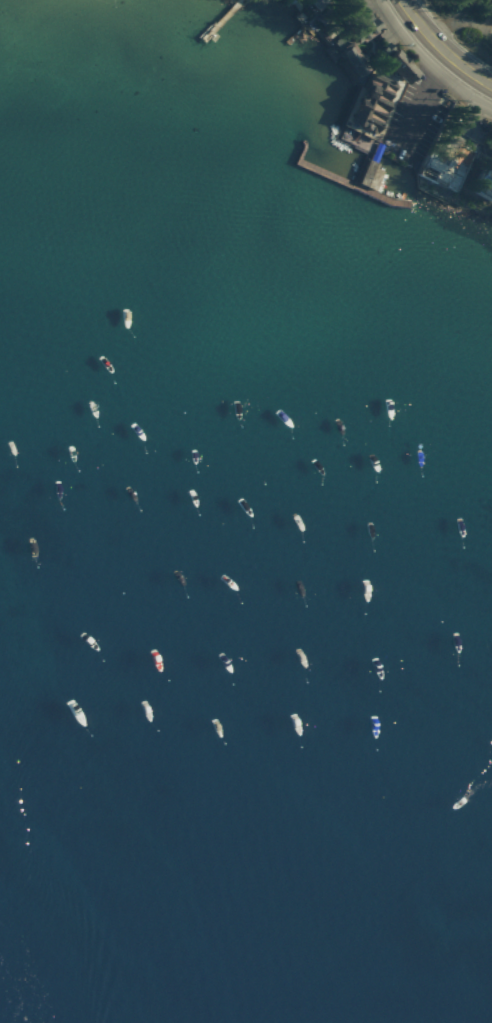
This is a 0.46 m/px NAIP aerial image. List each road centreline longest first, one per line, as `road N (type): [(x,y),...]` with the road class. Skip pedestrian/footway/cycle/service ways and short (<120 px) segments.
road 1 (primary): [(395,0),(440,58),(491,94)]

